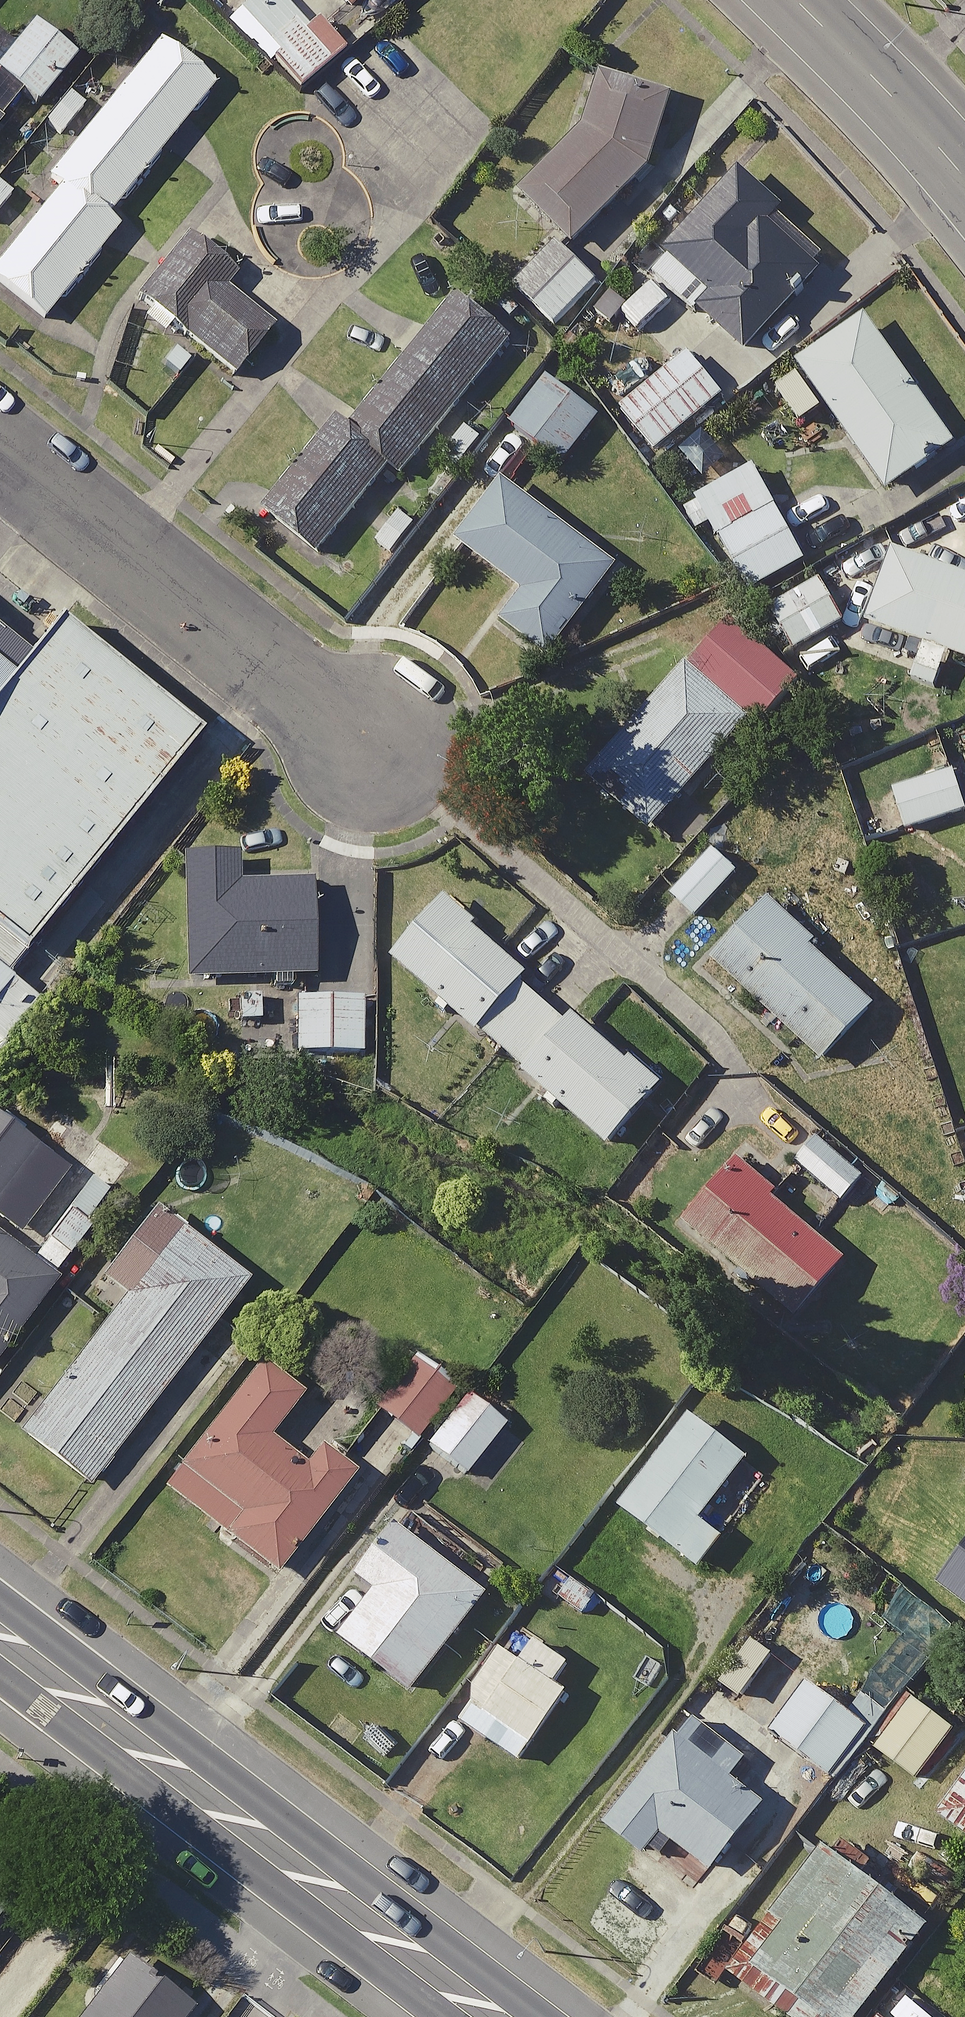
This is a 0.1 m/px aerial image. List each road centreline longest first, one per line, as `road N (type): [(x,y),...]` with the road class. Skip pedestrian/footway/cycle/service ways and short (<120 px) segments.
road 1 (primary): [(0,1627),(495,2016)]
road 2 (residential): [(485,795),(0,415)]
road 3 (secondary): [(797,0),(964,174)]

